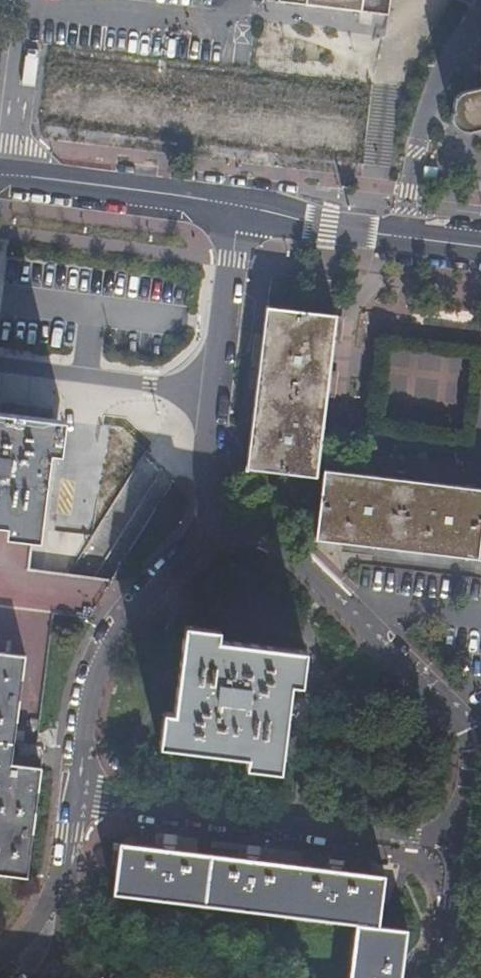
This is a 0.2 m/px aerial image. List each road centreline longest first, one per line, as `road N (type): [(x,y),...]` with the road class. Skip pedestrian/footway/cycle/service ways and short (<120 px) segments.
road 1 (residential): [(454,841),(71,797)]
road 2 (residential): [(221,511),(125,612),(99,653),(85,683),(71,797)]
road 3 (residential): [(221,511),(203,455),(231,213)]
road 4 (residential): [(351,610),(464,731),(465,786),(454,841)]
road 5 (tertiary): [(231,213),(480,244)]
road 6 (tertiary): [(7,186),(231,213)]
road 7 (residential): [(7,186),(27,1)]
road 8 (residential): [(221,511),(270,540),(351,610)]
road 9 (residential): [(454,841),(441,977)]
road 10 (residential): [(351,610),(480,622)]

